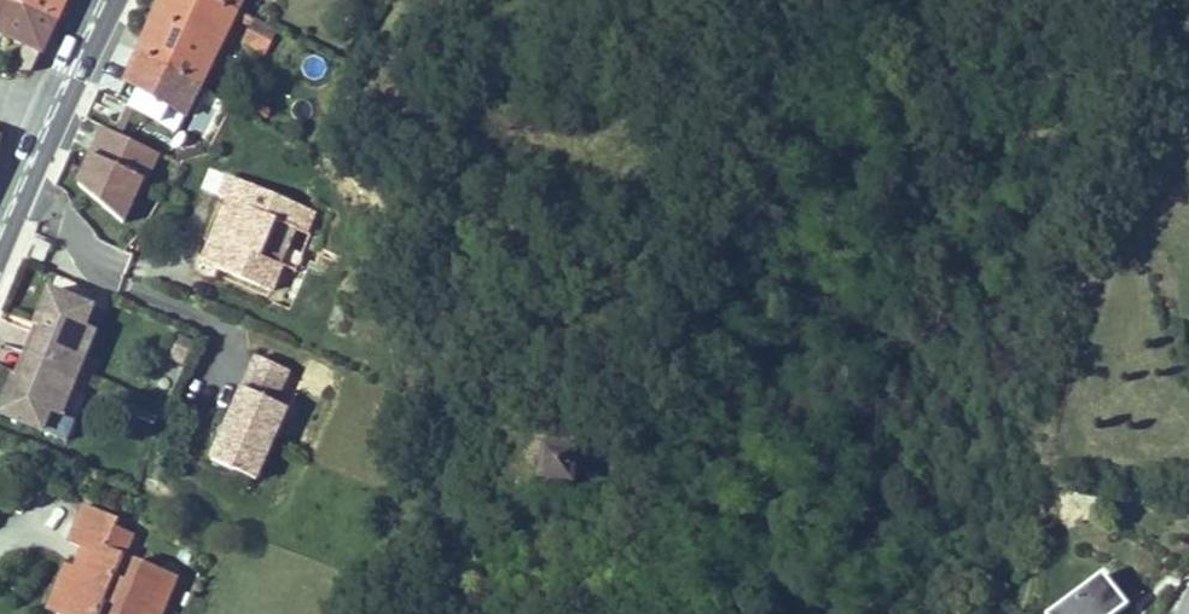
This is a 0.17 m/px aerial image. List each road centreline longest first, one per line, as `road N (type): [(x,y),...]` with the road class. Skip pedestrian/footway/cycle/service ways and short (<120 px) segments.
road 1 (secondary): [(0,257),(60,116)]
road 2 (secondary): [(60,116),(113,0)]

